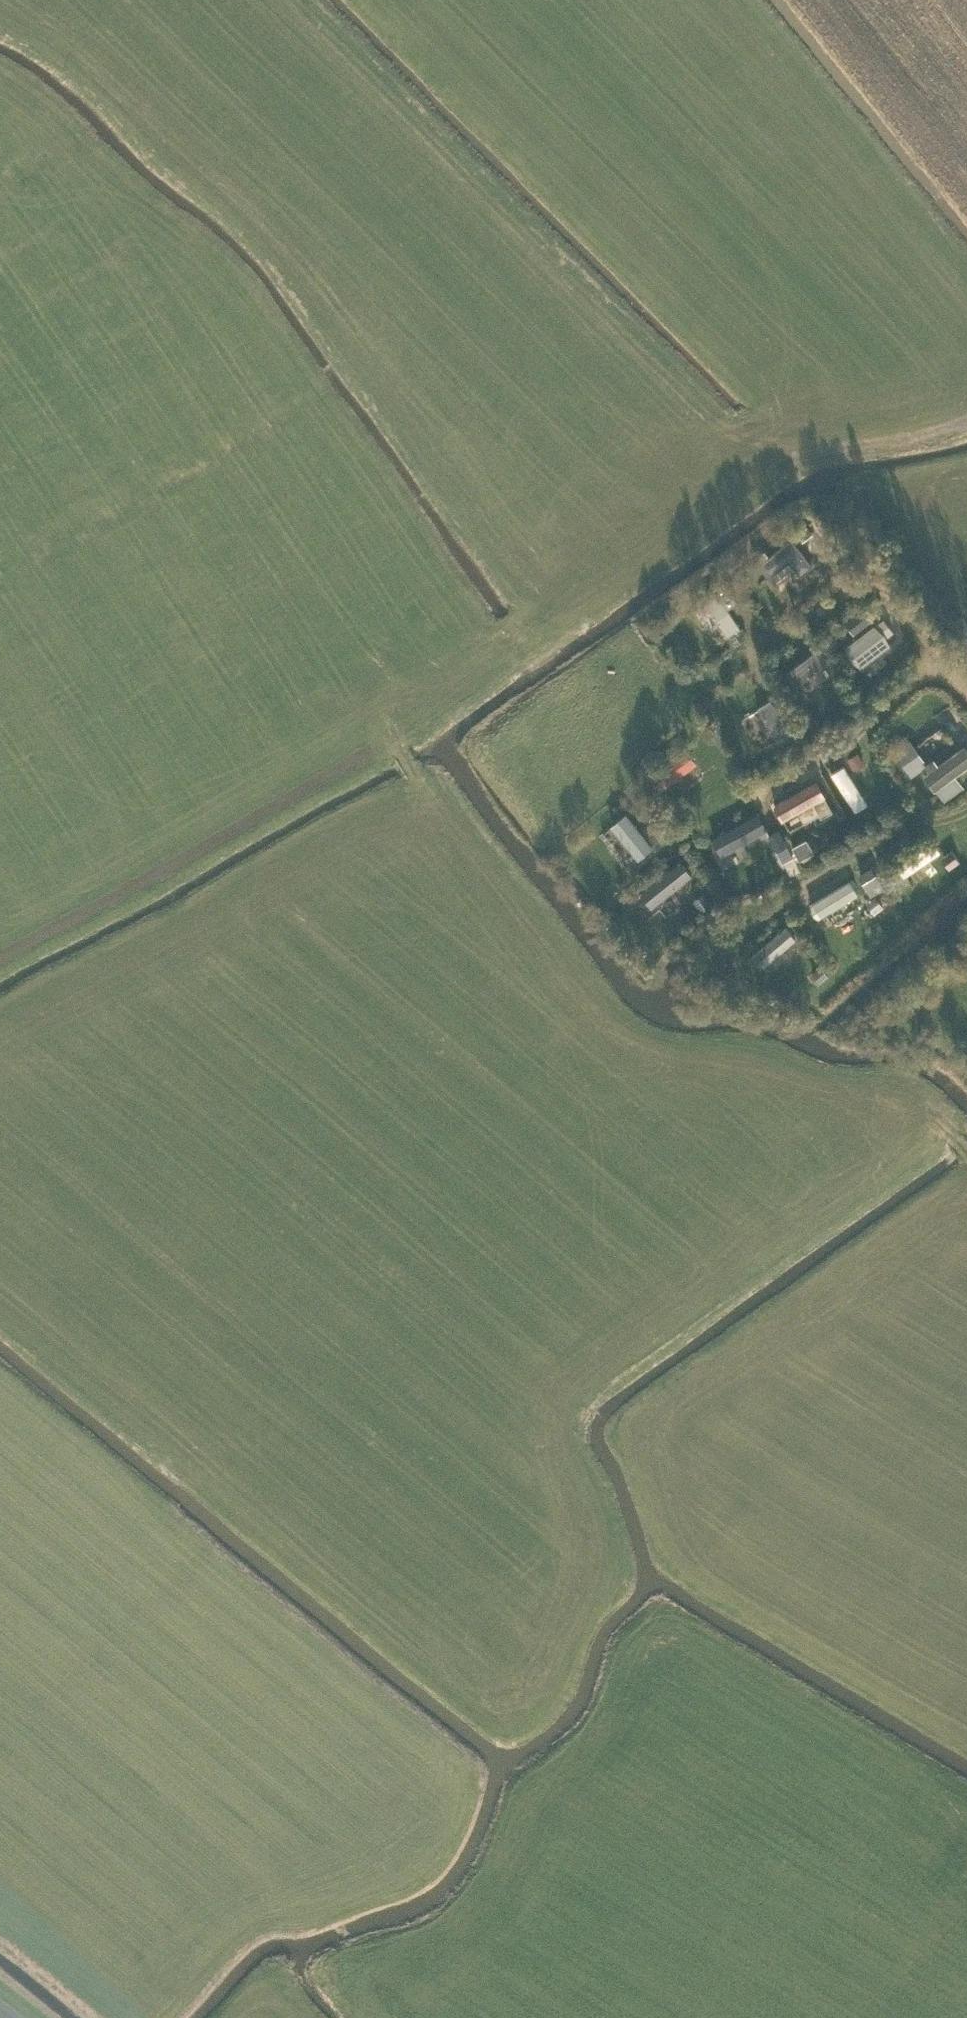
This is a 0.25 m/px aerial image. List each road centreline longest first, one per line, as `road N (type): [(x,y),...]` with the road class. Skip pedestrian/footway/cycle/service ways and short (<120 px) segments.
road 1 (track): [(878,577),(966,696)]

